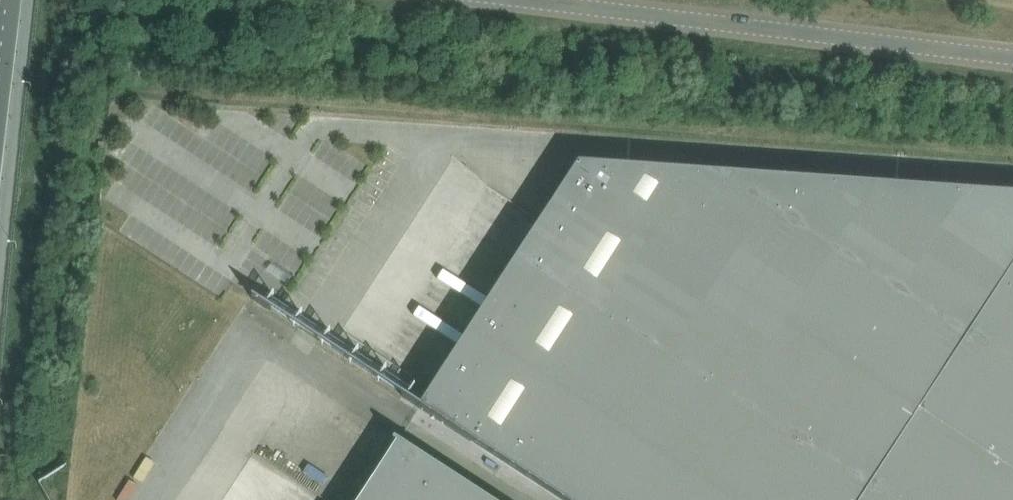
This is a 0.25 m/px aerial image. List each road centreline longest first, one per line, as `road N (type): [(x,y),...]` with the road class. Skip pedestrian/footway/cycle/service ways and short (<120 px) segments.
road 1 (tertiary): [(1012,57),(524,0)]

